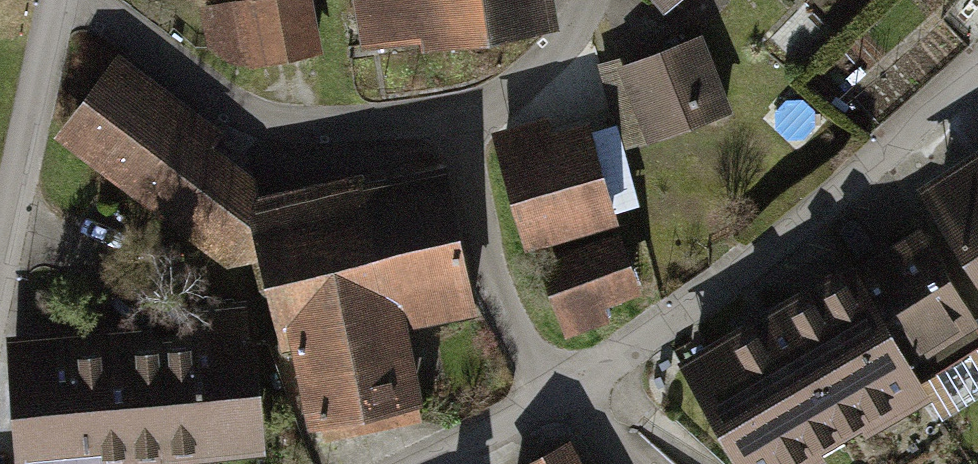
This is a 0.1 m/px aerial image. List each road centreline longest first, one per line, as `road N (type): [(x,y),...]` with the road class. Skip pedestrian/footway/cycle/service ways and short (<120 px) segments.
road 1 (residential): [(977,80),(808,231),(564,394),(422,463)]
road 2 (residential): [(588,0),(584,34),(474,114),(299,130),(90,0)]
road 3 (residential): [(56,0),(0,303)]

